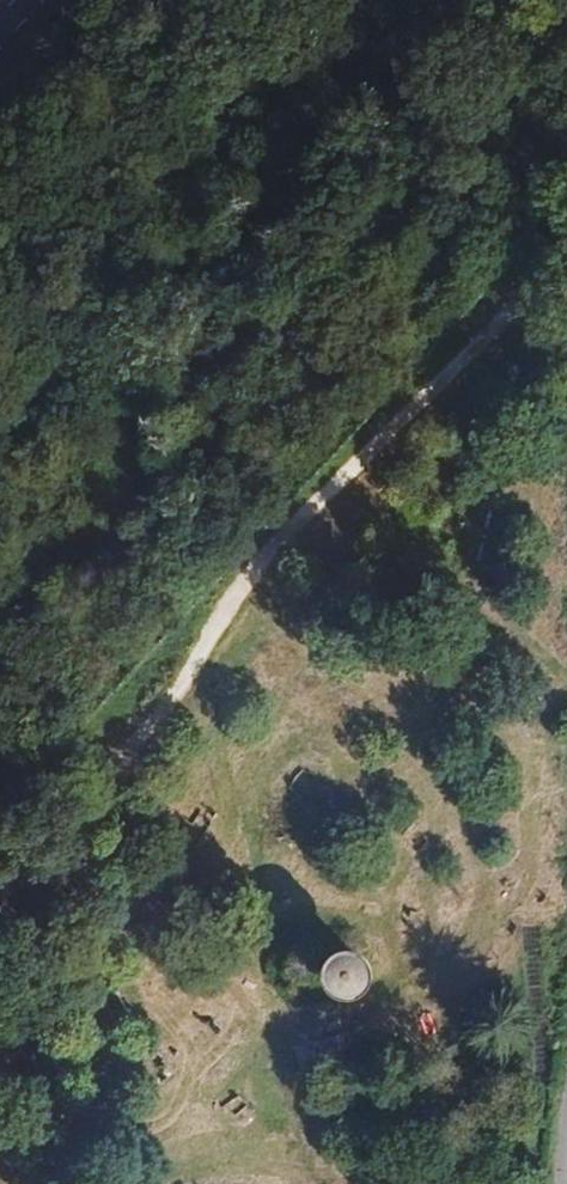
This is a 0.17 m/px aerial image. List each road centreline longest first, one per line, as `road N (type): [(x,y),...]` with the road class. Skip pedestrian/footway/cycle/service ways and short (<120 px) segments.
road 1 (track): [(0,893),(175,699),(228,600),(293,529),(566,286)]

